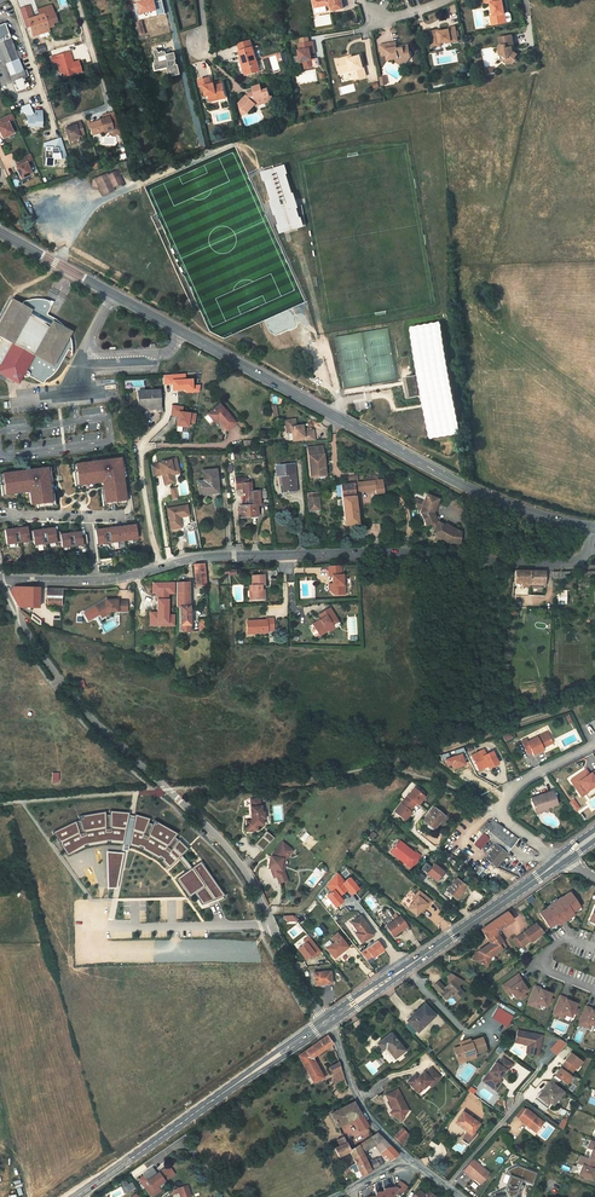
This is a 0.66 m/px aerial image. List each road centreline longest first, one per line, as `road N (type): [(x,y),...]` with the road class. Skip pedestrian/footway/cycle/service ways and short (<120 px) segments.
road 1 (tertiary): [(594,529),(451,480),(0,233)]
road 2 (residential): [(0,583),(58,677),(245,871),(325,1023)]
road 3 (tertiary): [(586,552),(558,566),(359,553),(211,557),(160,568)]
road 4 (secondary): [(76,1196),(325,1023)]
road 5 (secondary): [(325,1023),(560,856)]
road 6 (residential): [(560,856),(513,827),(503,808),(522,781),(594,743)]
road 7 (residential): [(325,1023),(359,1101),(409,1161)]
road 8 (residential): [(594,949),(566,939),(536,961),(594,991)]
road 9 (residential): [(142,447),(160,568)]

